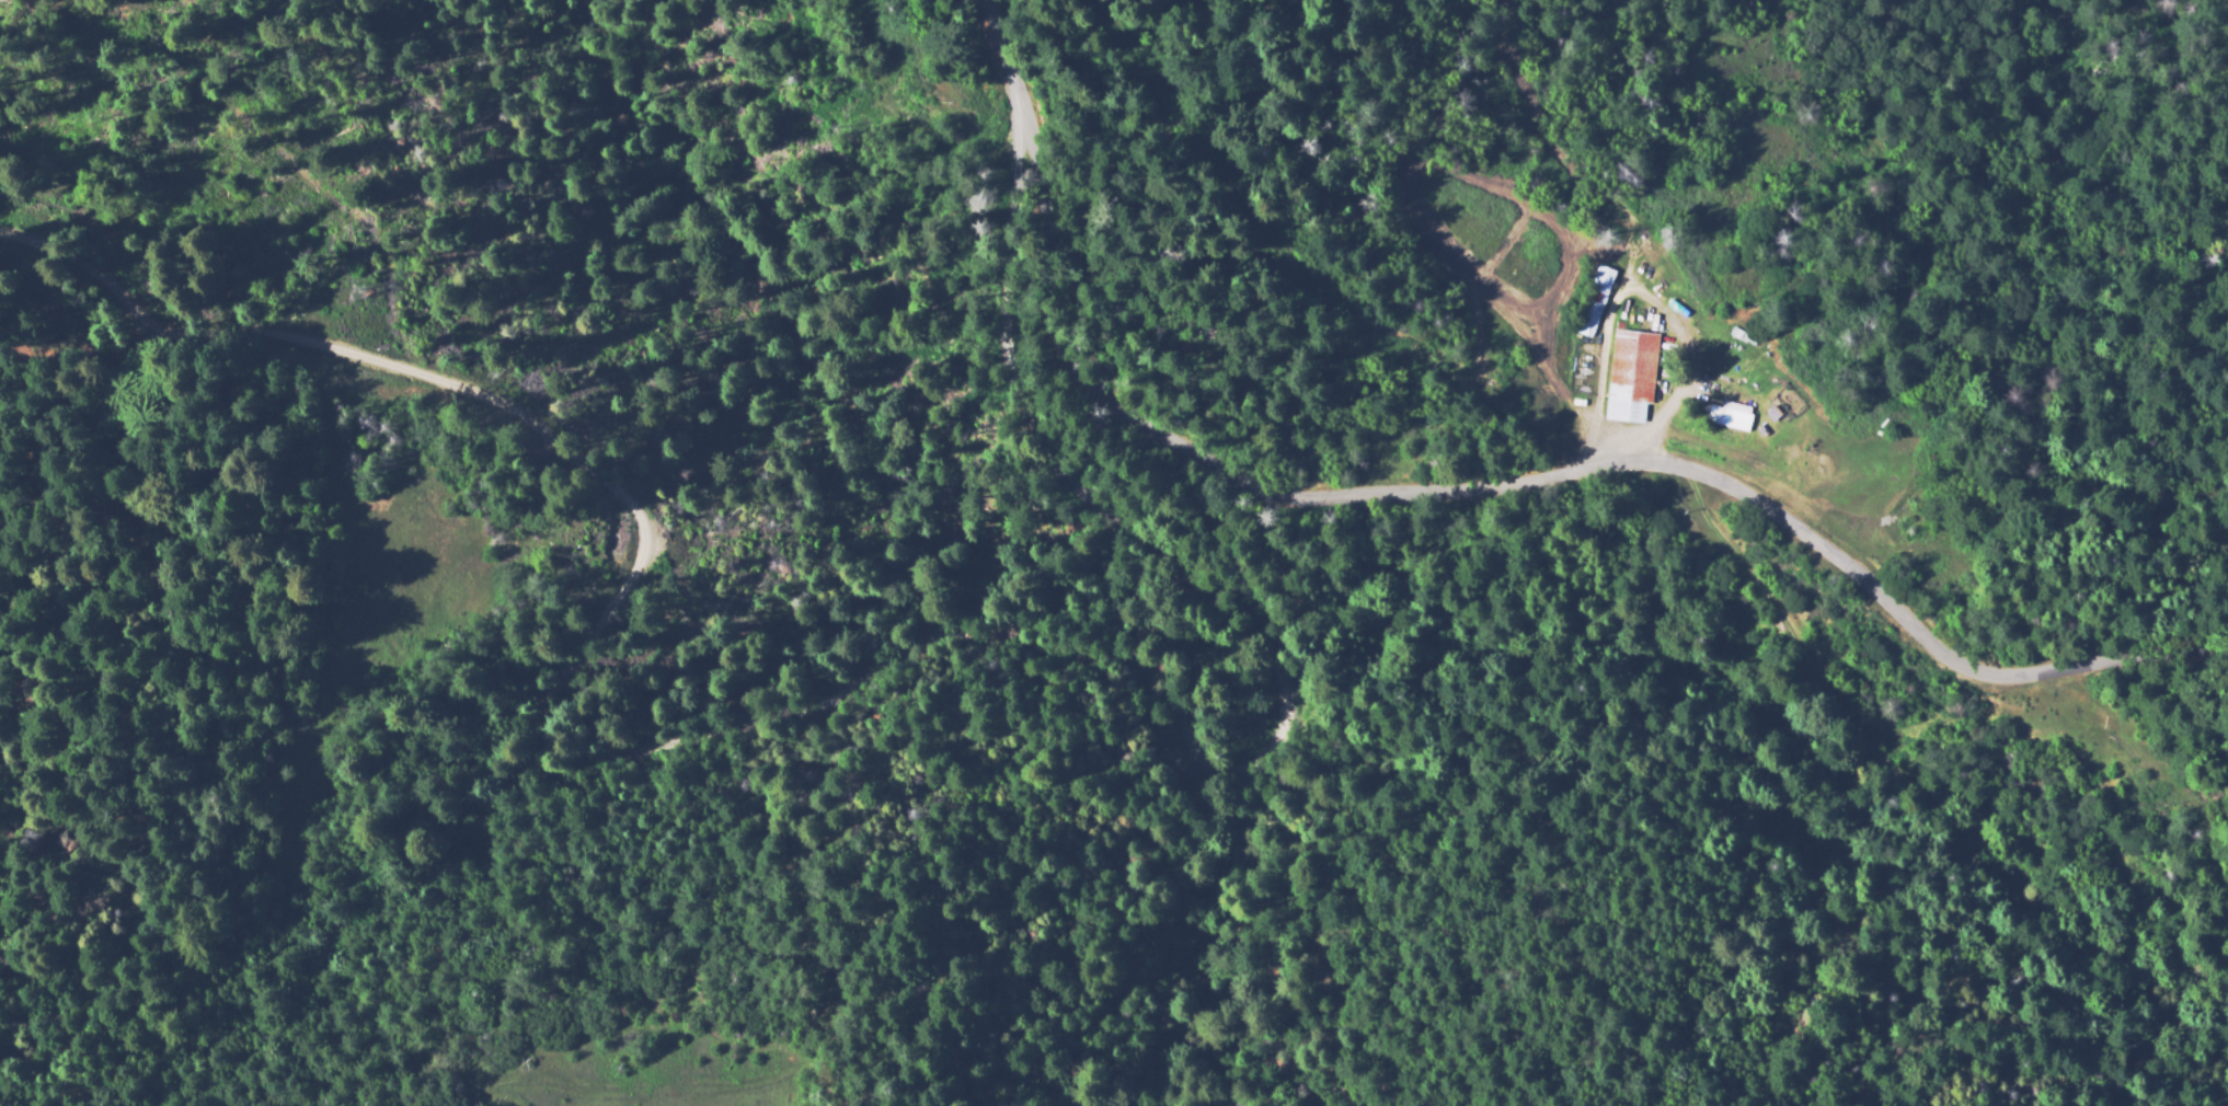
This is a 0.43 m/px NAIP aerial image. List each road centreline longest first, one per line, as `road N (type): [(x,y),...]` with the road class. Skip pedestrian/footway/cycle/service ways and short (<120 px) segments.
road 1 (track): [(0,302),(13,296),(287,319),(616,415),(645,445),(645,534),(579,642),(555,738),(567,762),(669,738),(777,672),(919,624),(1092,642),(1224,707),(1277,702),(1271,636),(1026,379),(1026,283),(1044,265)]
road 2 (residential): [(2227,641),(2020,667),(1956,657),(1794,514),(1723,477),(1595,466),(1352,492),(1260,481),(1206,453),(1072,355),(1044,265),(1047,196),(990,0)]

